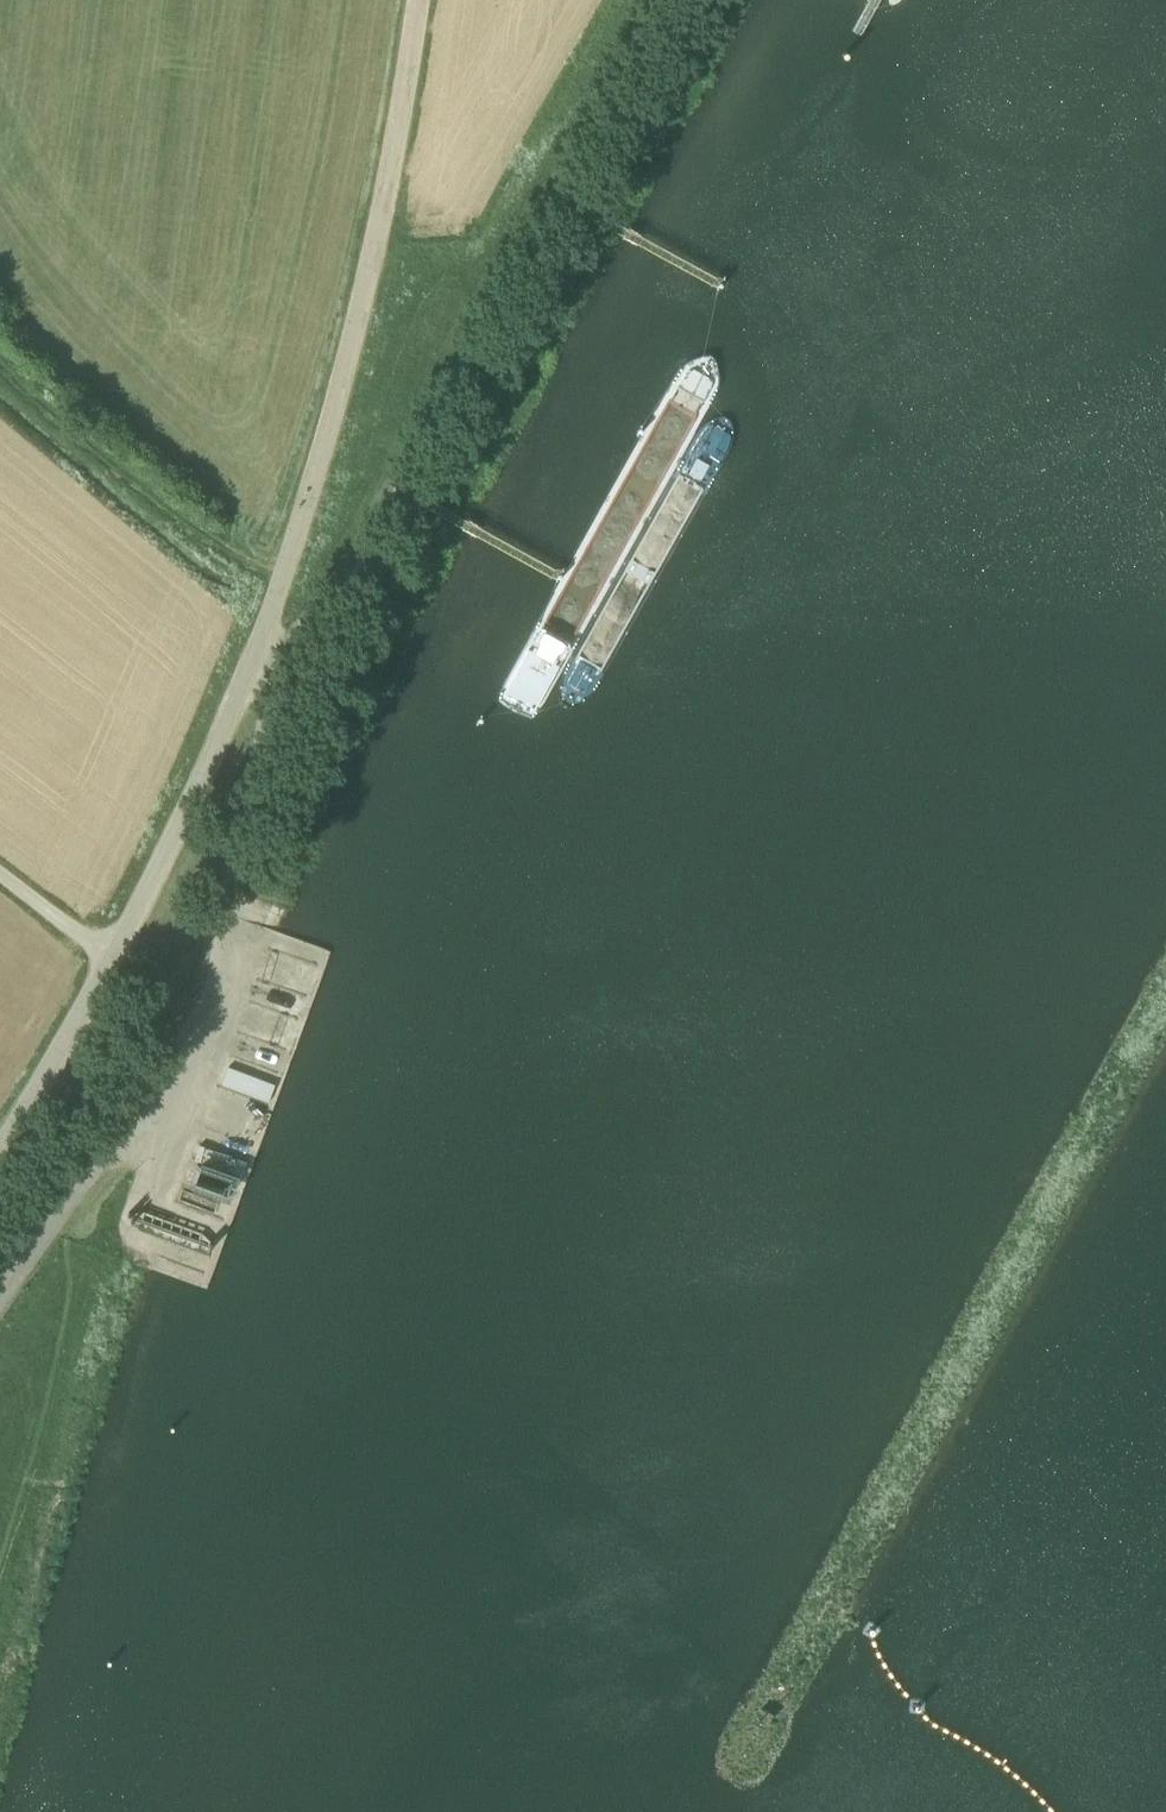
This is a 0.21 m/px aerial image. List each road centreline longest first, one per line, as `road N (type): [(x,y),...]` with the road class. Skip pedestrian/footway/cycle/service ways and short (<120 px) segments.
road 1 (unclassified): [(0,1148),(114,958),(189,807),(280,590),(335,417),(396,158),(419,0)]
road 2 (track): [(0,365),(93,448),(223,545),(286,574)]

